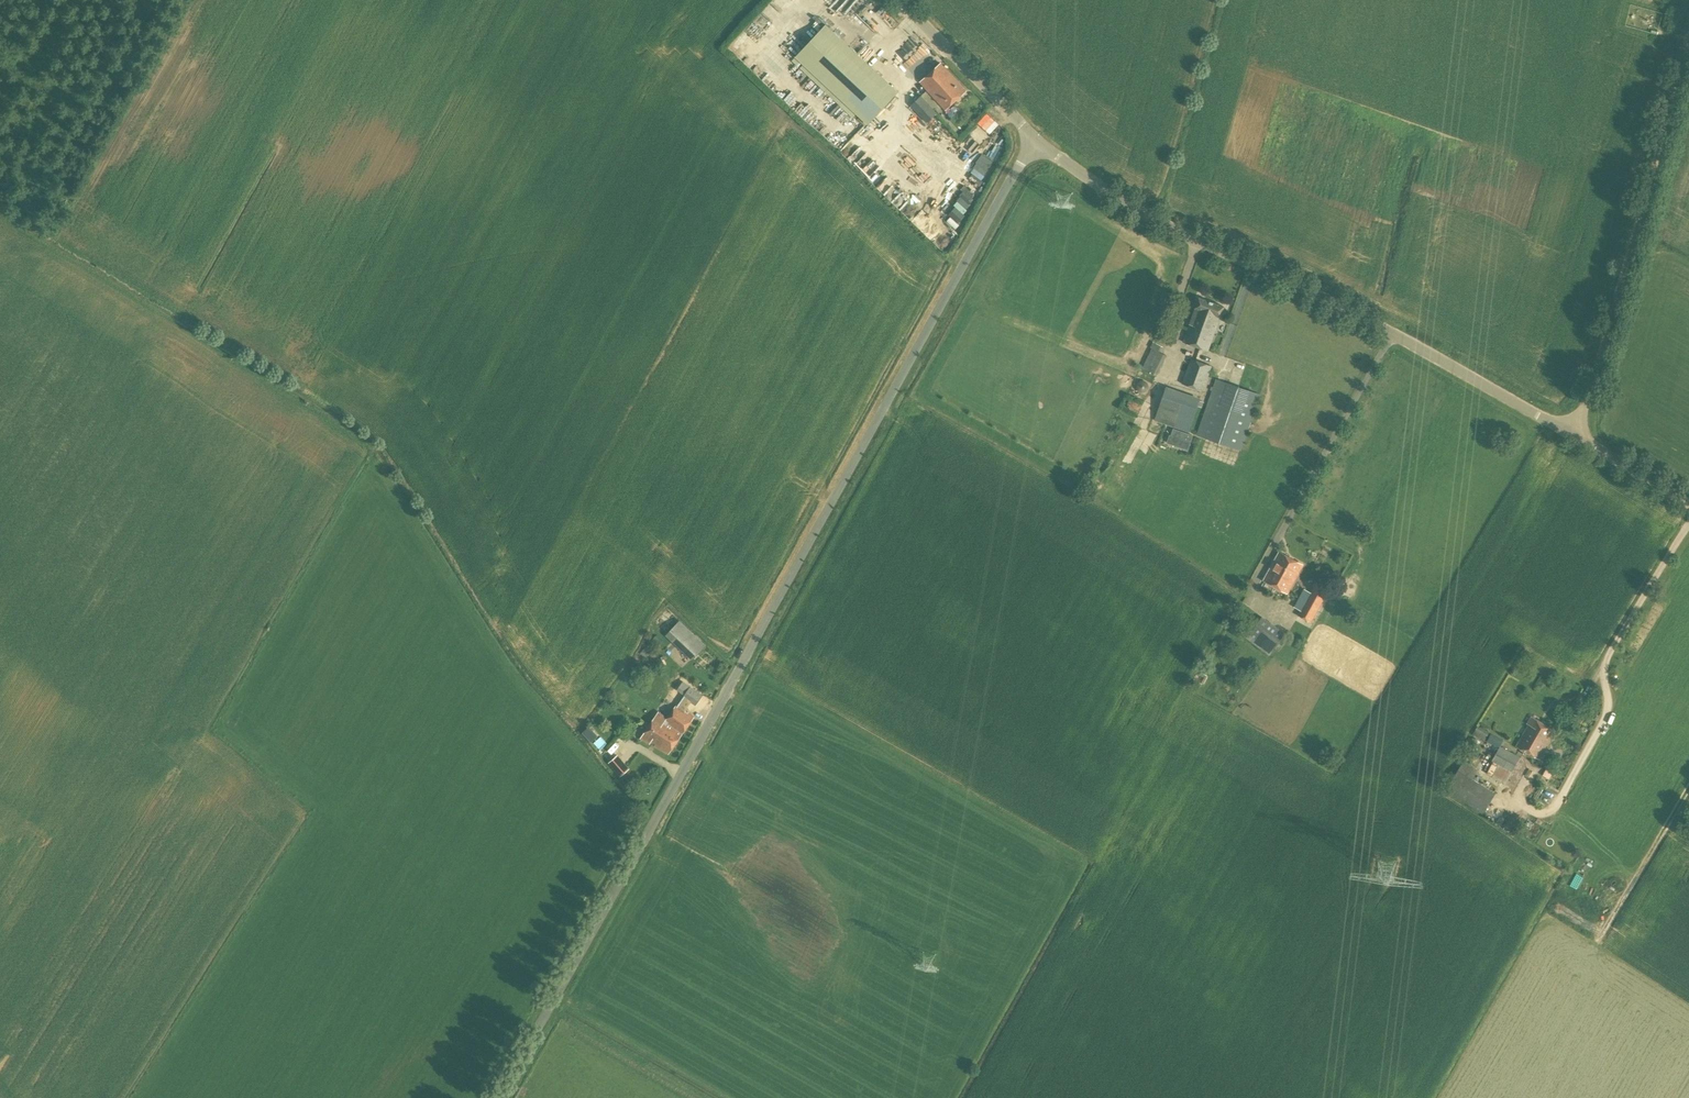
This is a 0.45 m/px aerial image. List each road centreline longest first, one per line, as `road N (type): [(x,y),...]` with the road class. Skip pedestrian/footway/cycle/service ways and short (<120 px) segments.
road 1 (unclassified): [(499,1097),(1035,143)]
road 2 (unclassified): [(1577,438),(1394,334),(1159,225),(1035,143)]
road 3 (unclassified): [(1577,438),(1688,47)]
road 4 (unclassified): [(1035,143),(898,0)]
road 5 (unclassified): [(1688,504),(1577,438)]

